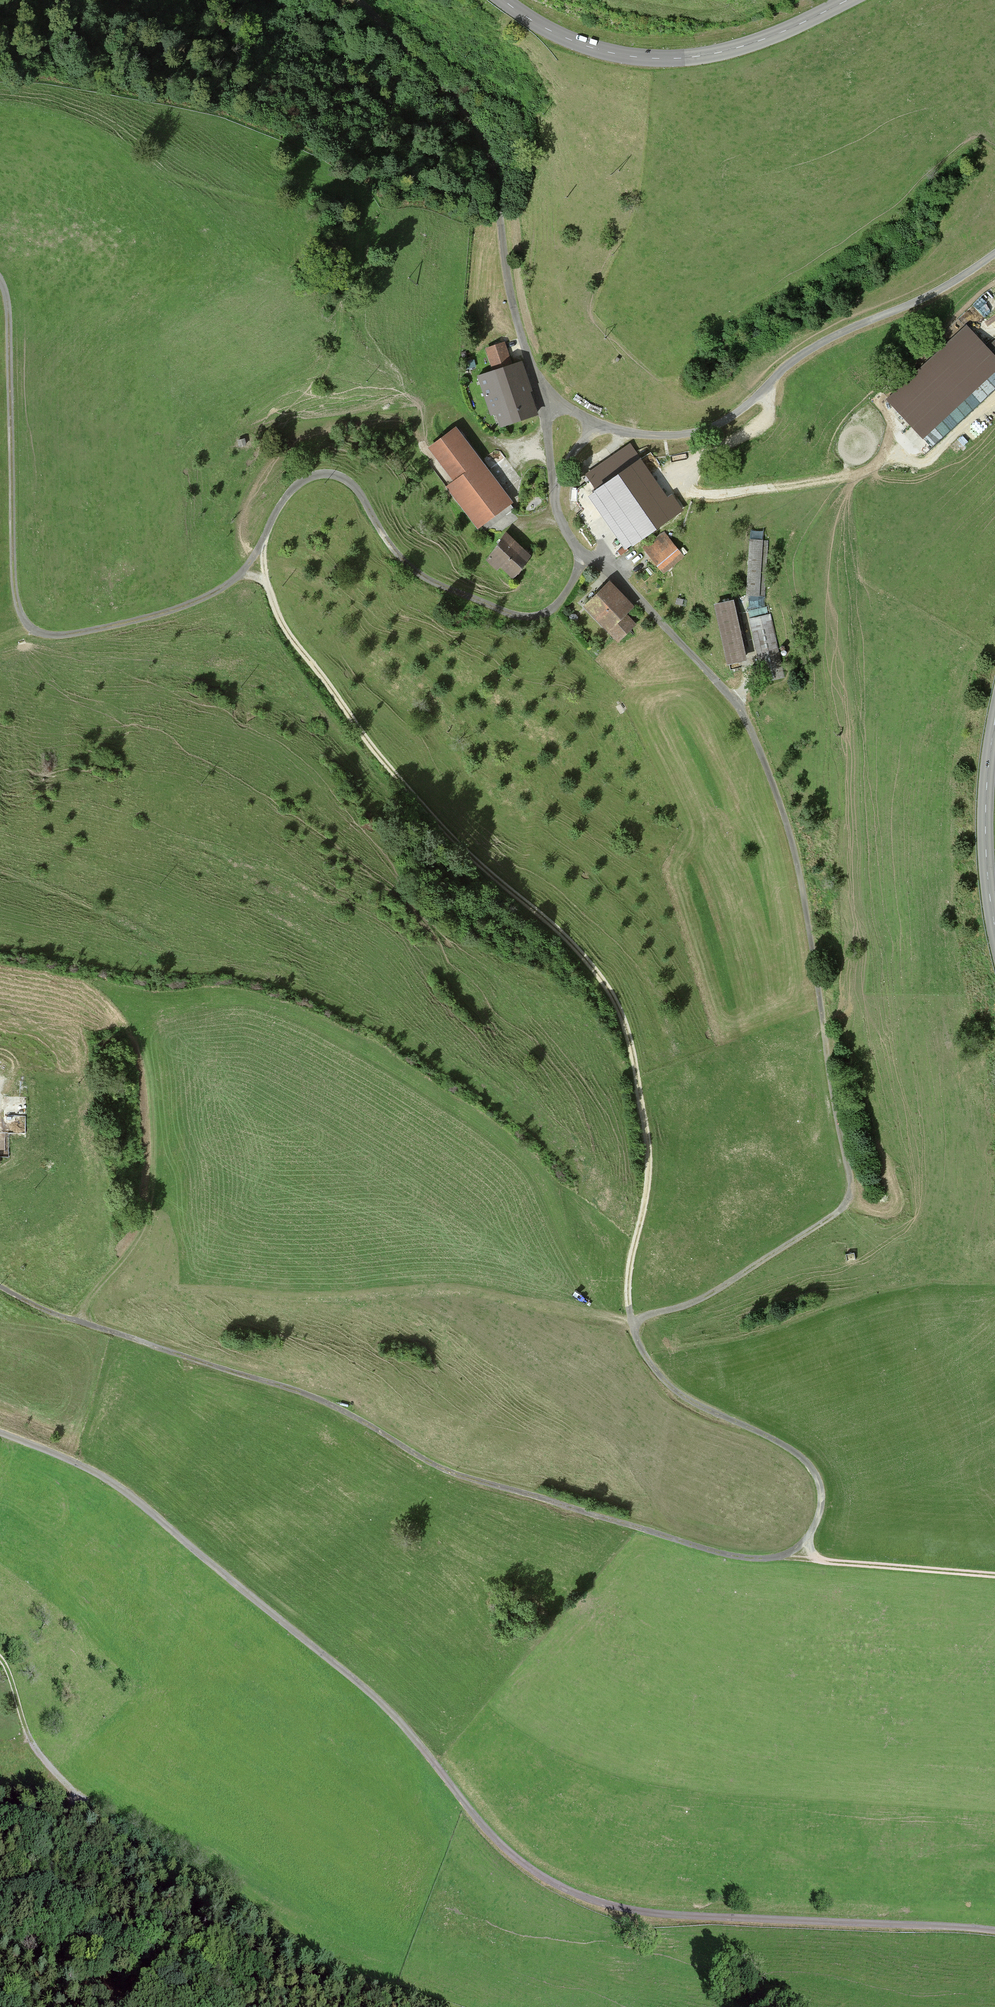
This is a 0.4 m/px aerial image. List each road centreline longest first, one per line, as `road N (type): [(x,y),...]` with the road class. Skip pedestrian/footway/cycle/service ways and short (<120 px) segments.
road 1 (track): [(630,1321),(715,1291),(844,1204),(848,1187),(792,849),(756,747),(726,693),(617,570),(572,543),(553,499),(560,471),(598,427),(662,437),(715,425),(819,345),(912,304),(994,254)]
road 2 (track): [(630,1321),(628,1275),(648,1160),(627,1040),(612,998),(564,937),(451,838),(370,748),(278,619),(262,555),(289,493),(324,475),(353,488),(412,570),(513,616),(553,607),(582,556)]
road 3 (unclassified): [(0,1433),(127,1494),(356,1682),(504,1849),(562,1888),(649,1914),(994,1932)]
road 4 (track): [(777,1559),(731,1557),(438,1468),(346,1412),(72,1321),(0,1287)]
road 5 (track): [(0,291),(10,585),(31,632),(64,635),(201,600),(236,578),(263,539)]
road 6 (track): [(598,427),(537,382),(516,325),(490,165),(465,113),(357,0)]
road 7 (track): [(454,2006),(334,1955),(68,1788),(44,1762)]
road 8 (tertiary): [(500,0),(579,44),(657,60),(762,40),(849,0)]
road 9 (track): [(769,385),(790,487),(928,460),(994,397)]
road 10 (track): [(808,1536),(820,1492),(807,1463),(673,1388),(646,1358),(630,1321)]
road 11 (track): [(994,1575),(777,1559)]
road 12 (tertiary): [(994,720),(985,835),(994,929)]
road 13 (track): [(72,1321),(131,1247),(144,1217),(152,1154)]

